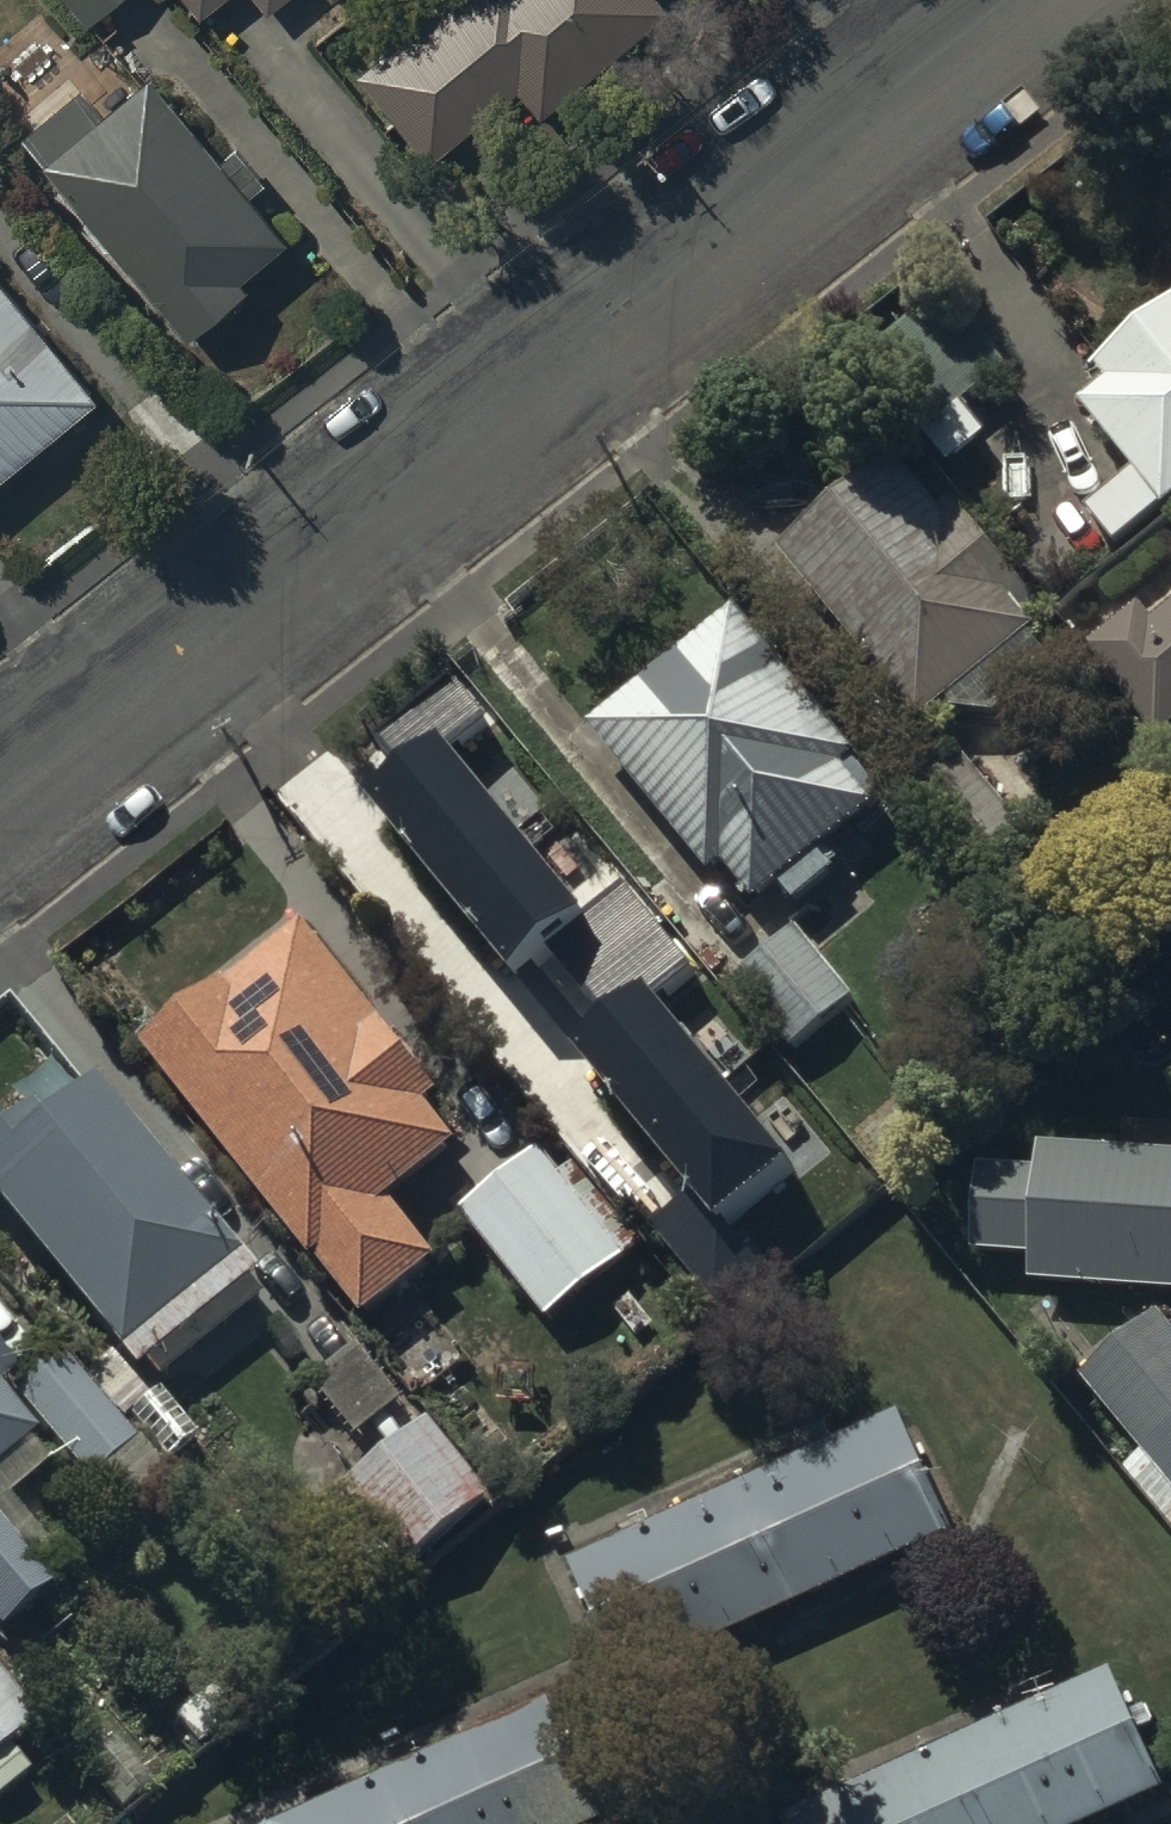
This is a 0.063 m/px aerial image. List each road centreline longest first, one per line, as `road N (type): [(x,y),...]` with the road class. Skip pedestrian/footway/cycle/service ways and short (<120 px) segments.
road 1 (residential): [(1018,0),(0,809)]

